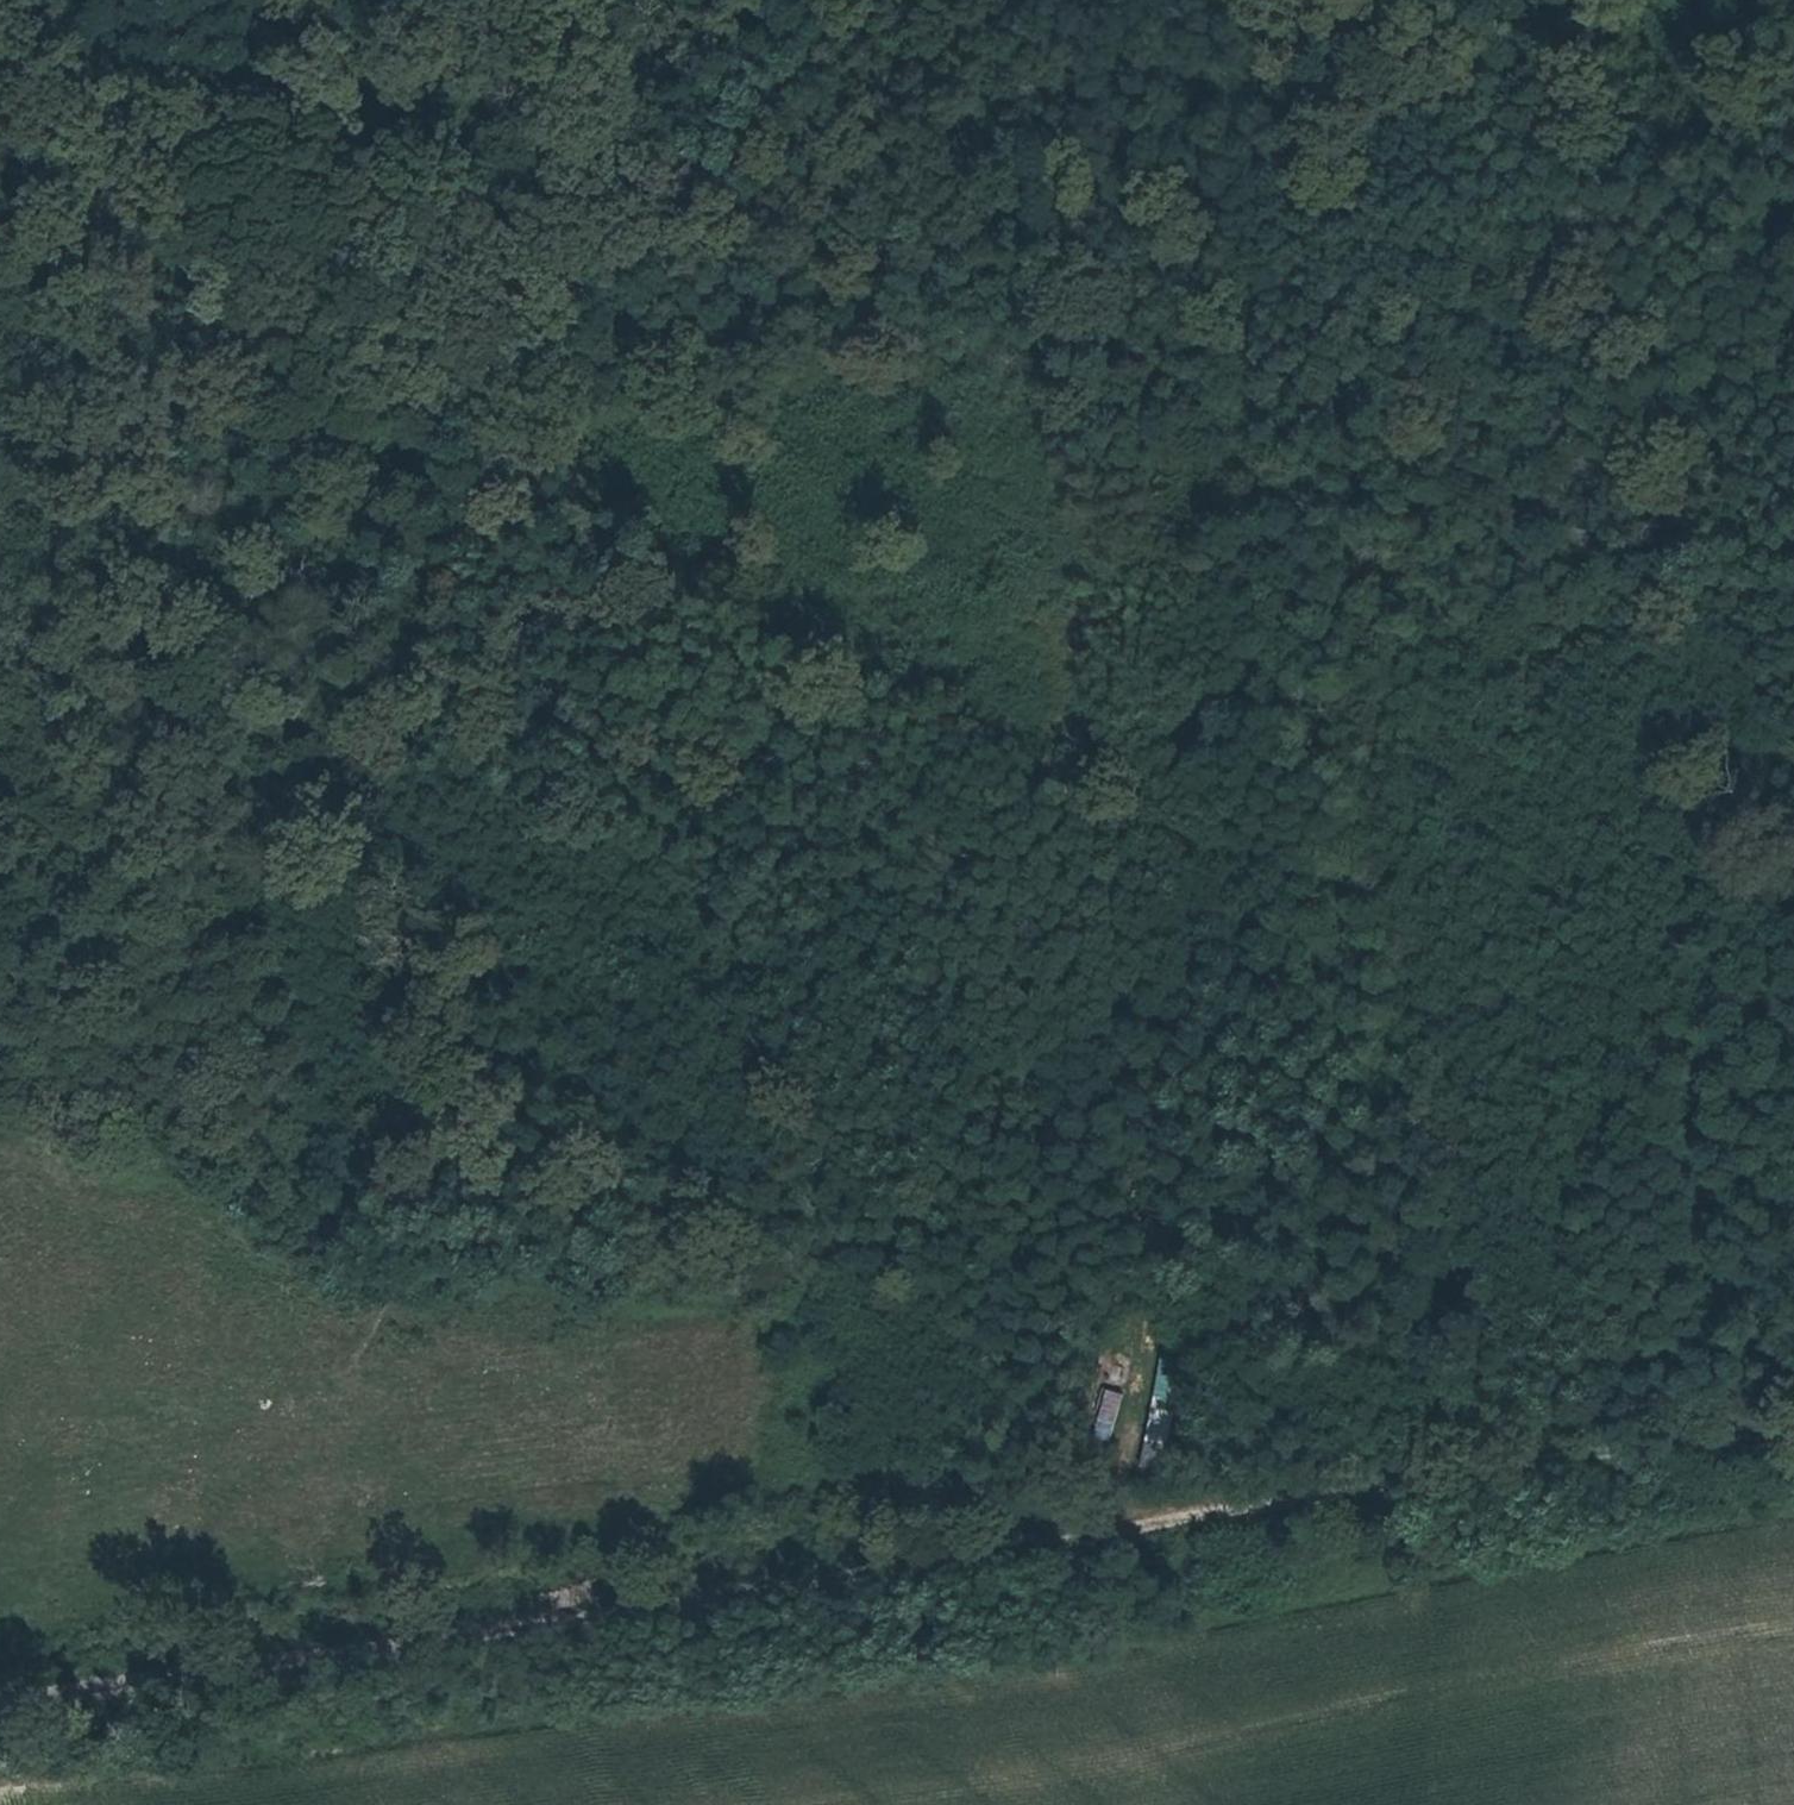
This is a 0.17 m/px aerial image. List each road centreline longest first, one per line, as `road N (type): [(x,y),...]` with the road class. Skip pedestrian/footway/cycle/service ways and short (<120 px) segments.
road 1 (track): [(1793,1442),(0,1709)]

